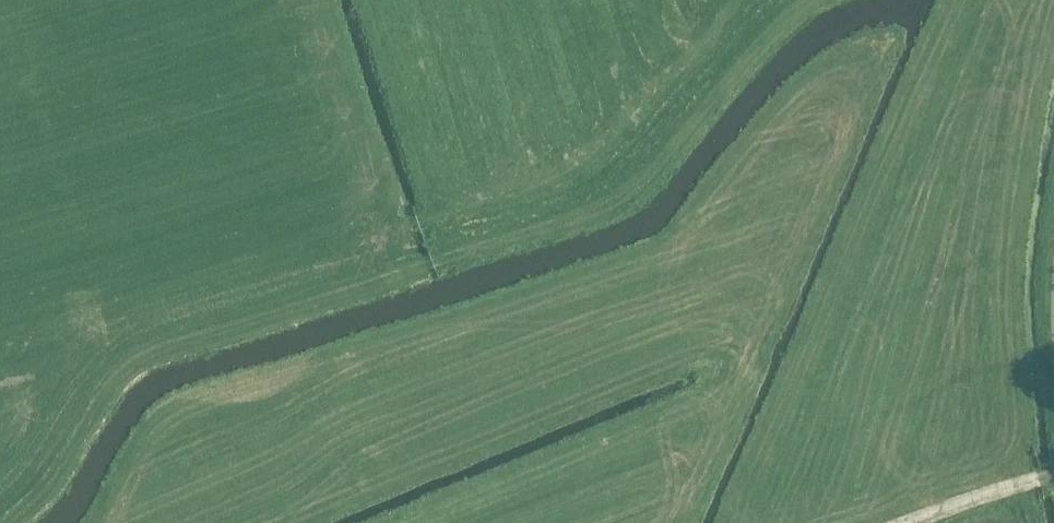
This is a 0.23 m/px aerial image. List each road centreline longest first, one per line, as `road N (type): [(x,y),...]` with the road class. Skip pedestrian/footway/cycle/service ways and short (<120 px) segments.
road 1 (track): [(0,483),(24,460),(69,370),(118,323),(401,233),(560,169),(699,47),(732,0)]
road 2 (track): [(910,522),(1053,478)]

